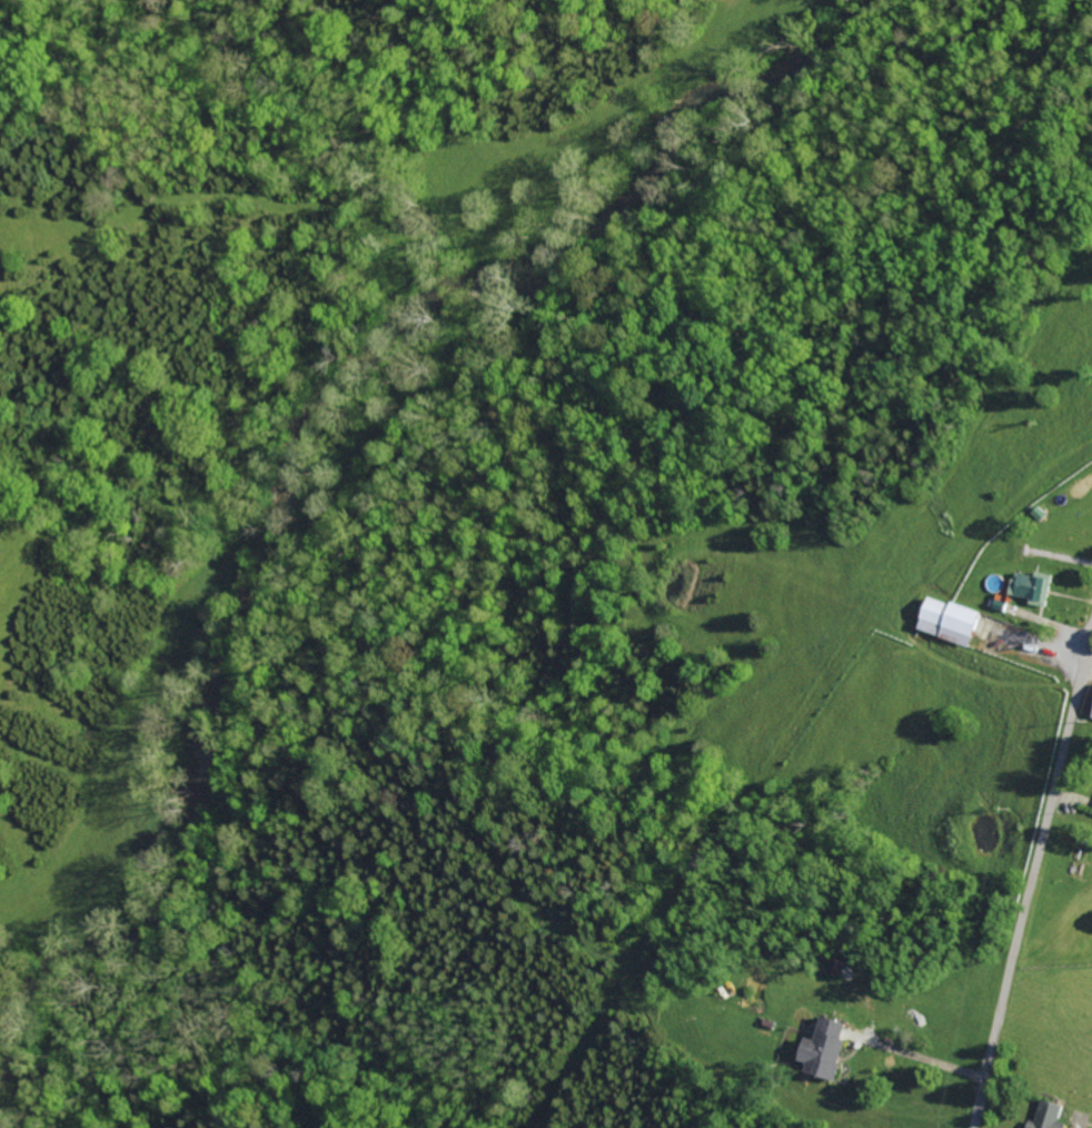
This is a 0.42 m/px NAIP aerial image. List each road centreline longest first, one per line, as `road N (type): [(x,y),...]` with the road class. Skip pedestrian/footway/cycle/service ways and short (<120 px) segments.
road 1 (residential): [(977,1127),(1091,652)]

